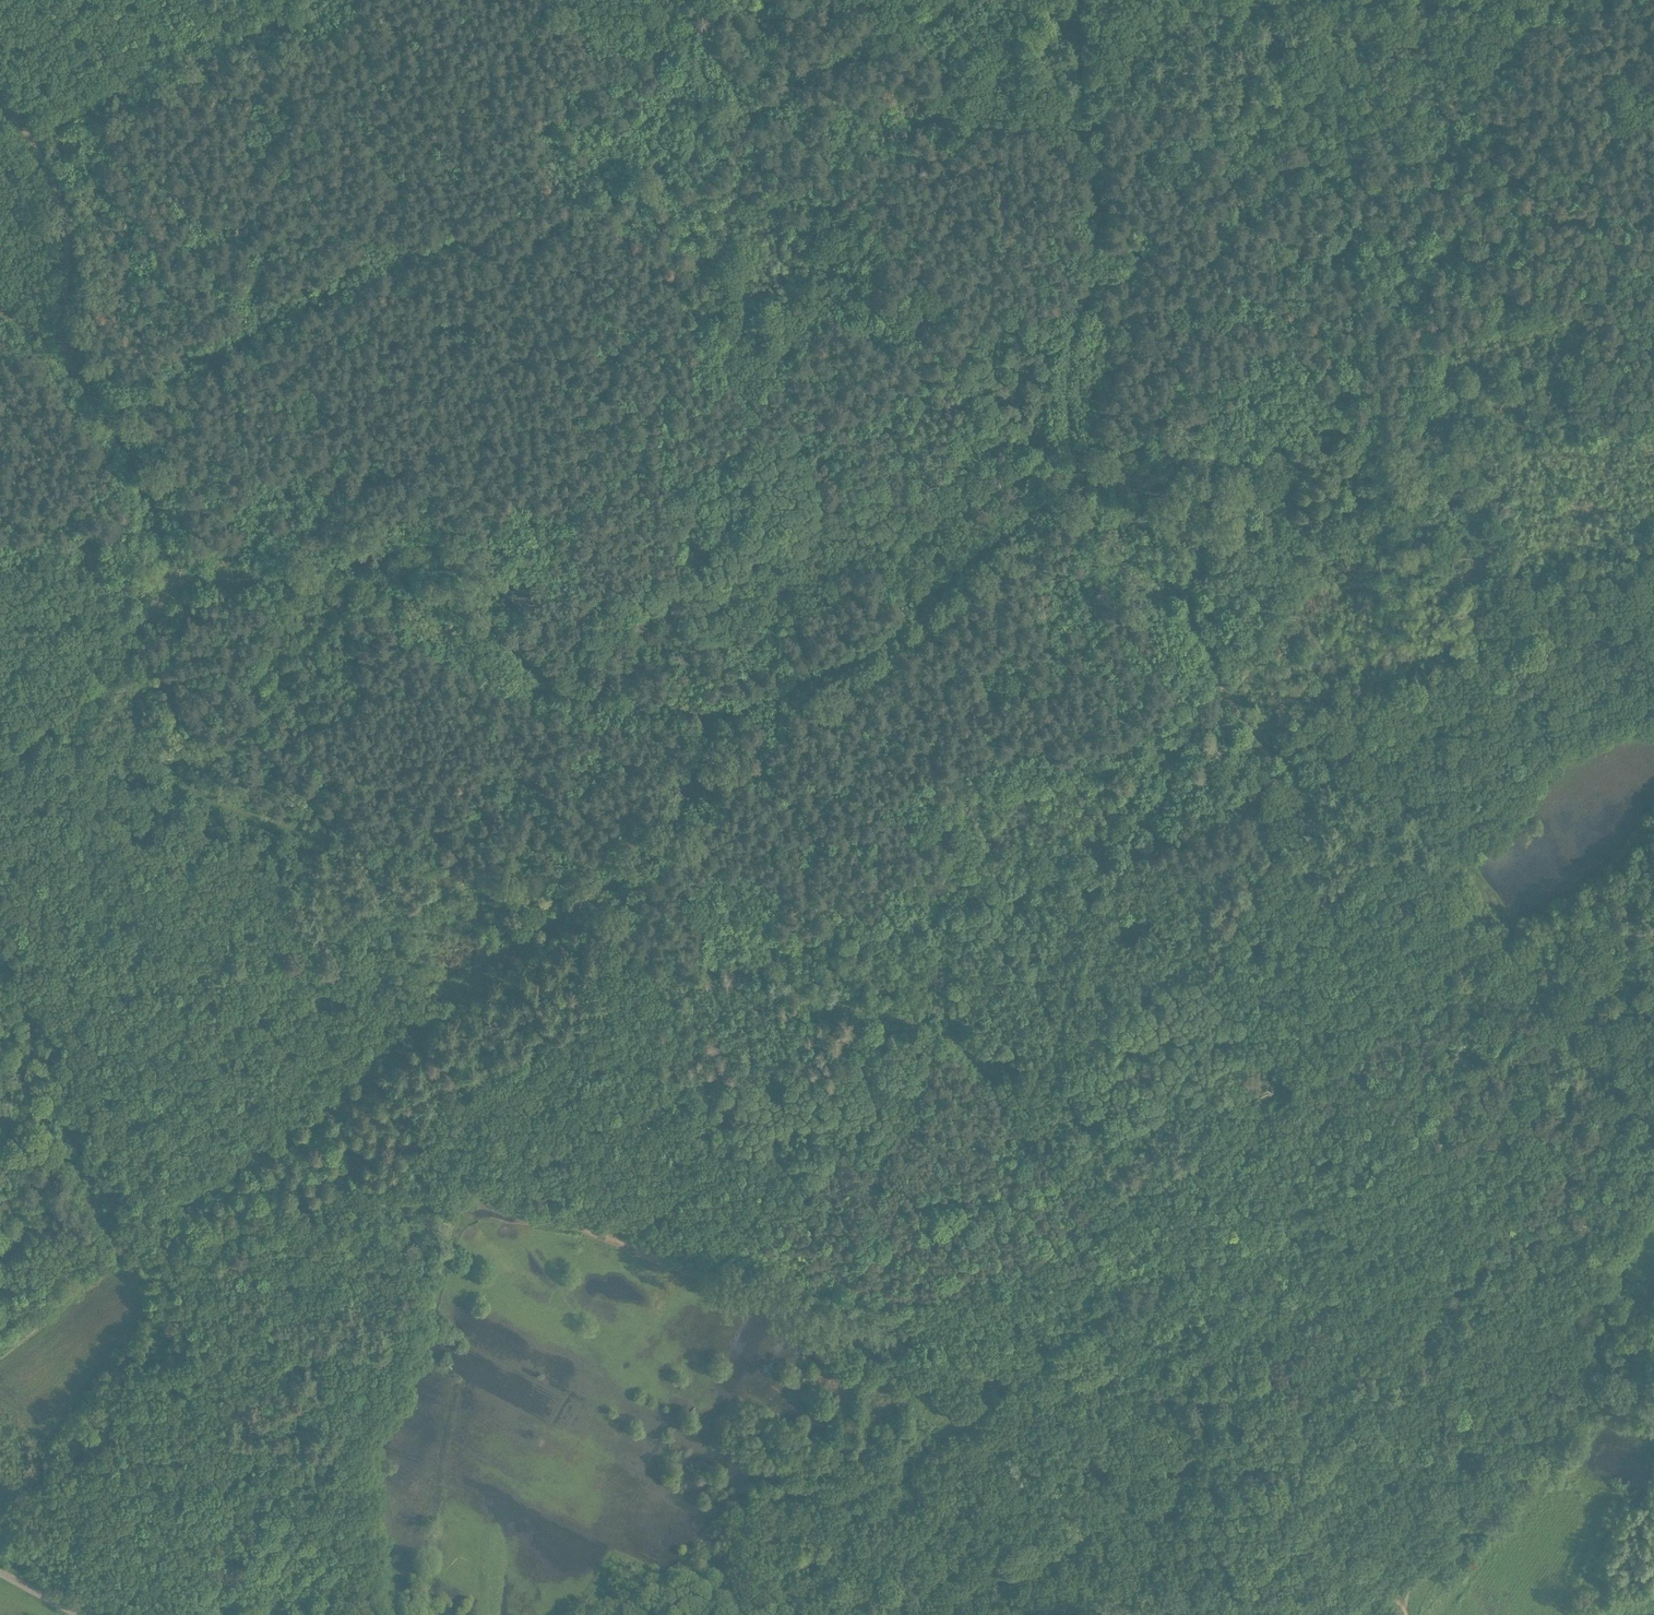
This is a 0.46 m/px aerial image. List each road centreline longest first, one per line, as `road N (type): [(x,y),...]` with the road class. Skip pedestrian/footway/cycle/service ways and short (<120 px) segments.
road 1 (track): [(1653,1338),(1555,1430),(1449,1549),(1394,1591),(1335,1614)]
road 2 (track): [(28,134),(198,33),(269,20),(303,0)]
road 3 (track): [(572,0),(601,22),(665,4),(692,23),(753,105)]
road 4 (track): [(1090,268),(1072,349),(1068,416),(1077,480)]

